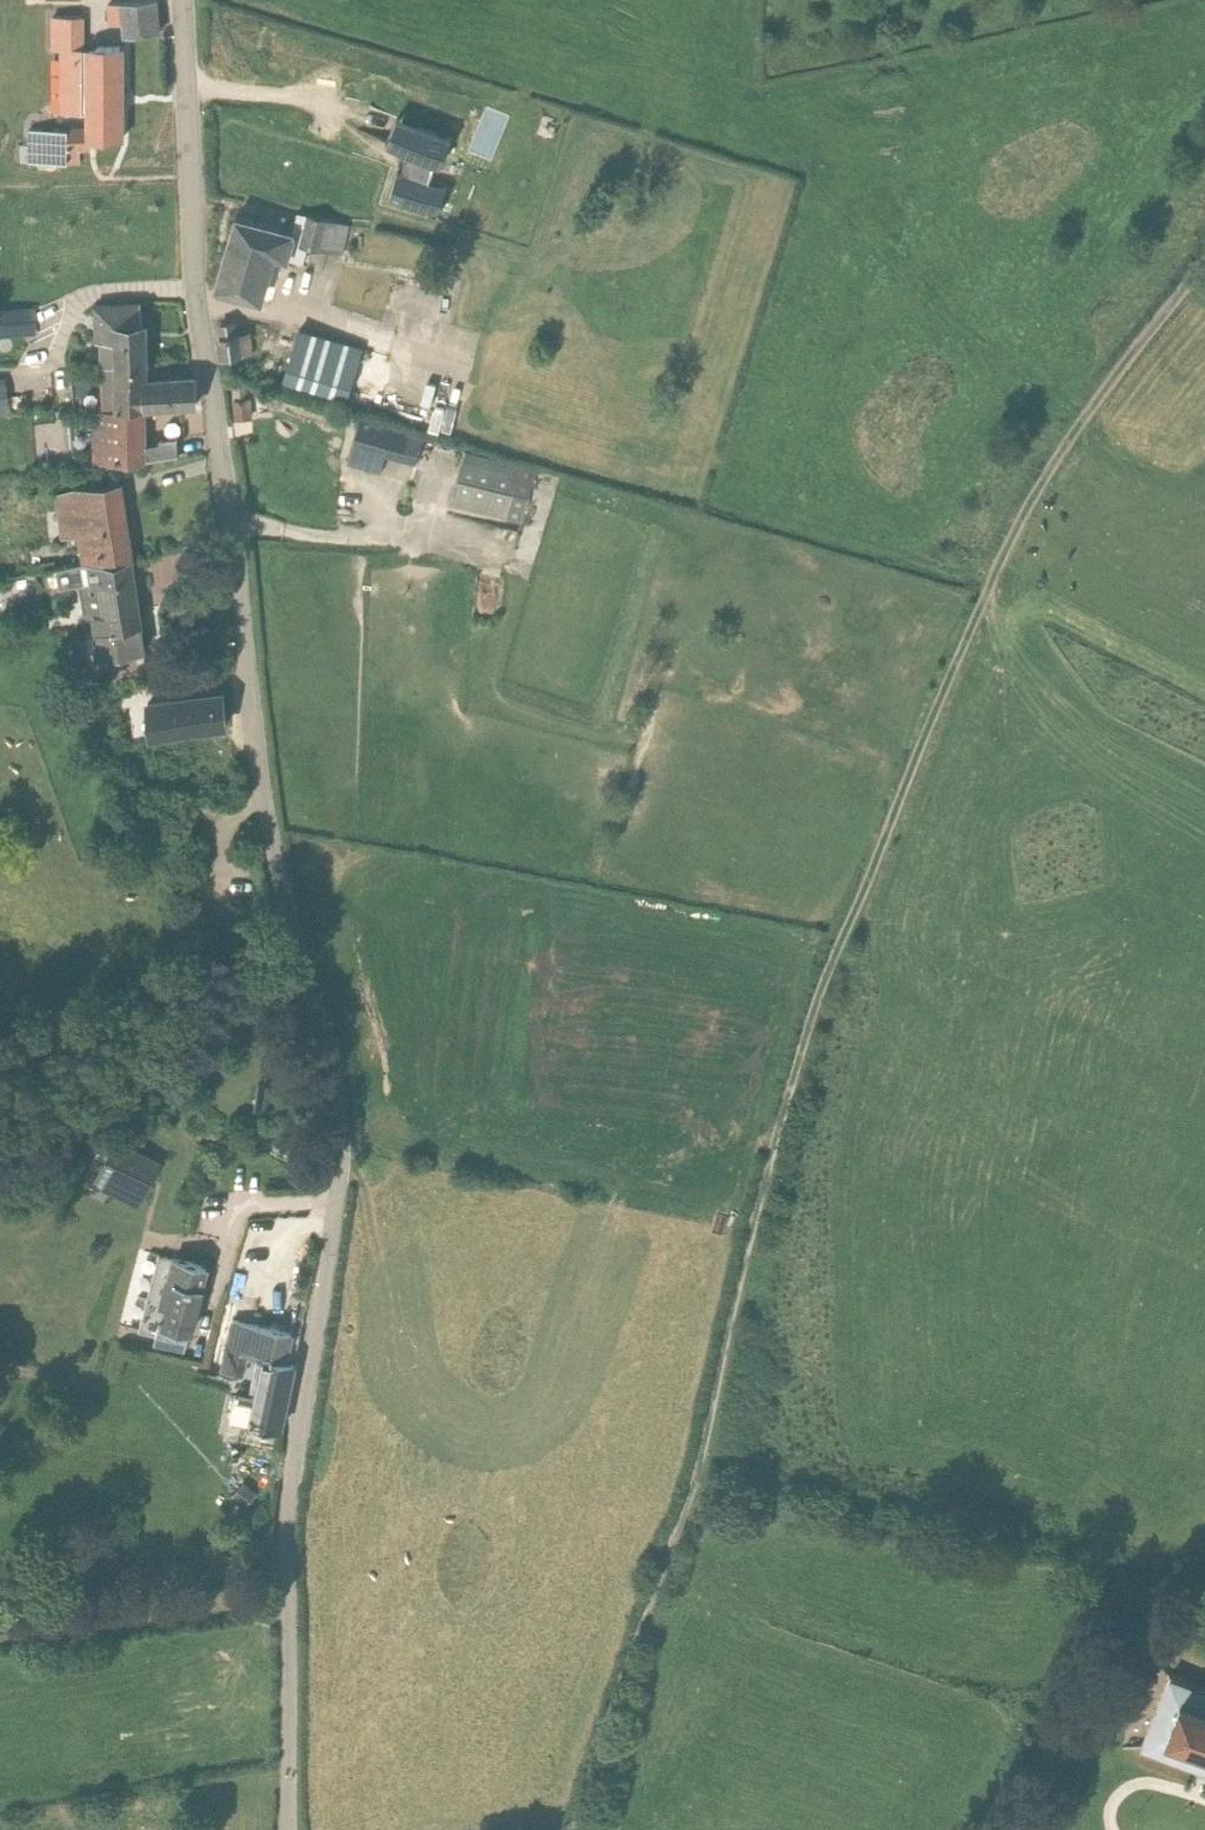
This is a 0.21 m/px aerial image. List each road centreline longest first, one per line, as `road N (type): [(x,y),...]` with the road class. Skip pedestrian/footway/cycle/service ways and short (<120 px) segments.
road 1 (unclassified): [(287,1829),(286,1519),(340,1137),(254,742),(234,541),(195,296),(182,0)]
road 2 (track): [(695,1483),(796,1071),(930,723),(1048,474),(1204,262)]
road 3 (track): [(570,1829),(695,1483)]

